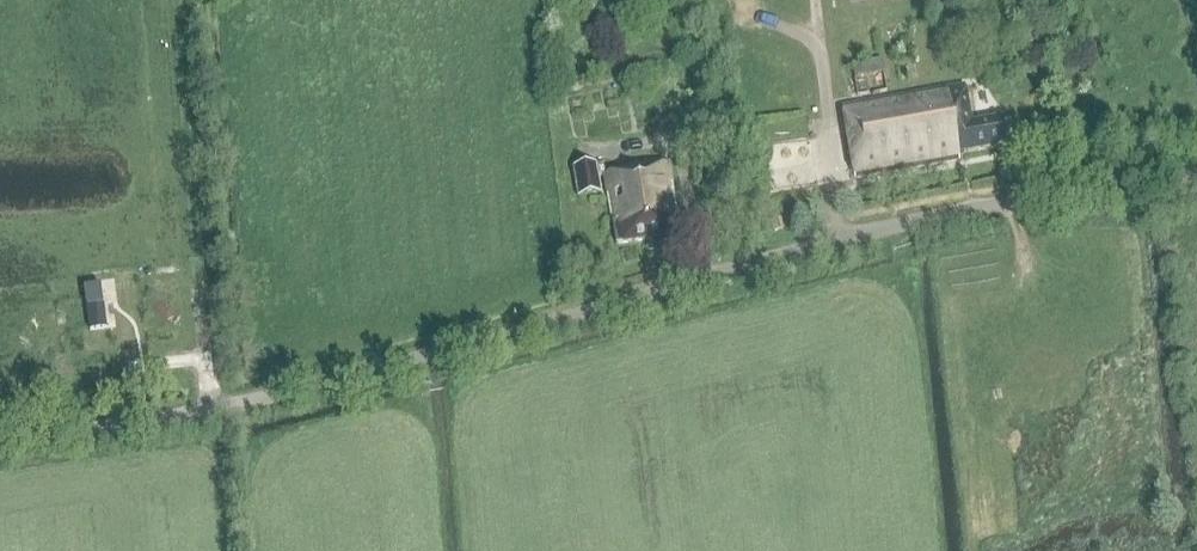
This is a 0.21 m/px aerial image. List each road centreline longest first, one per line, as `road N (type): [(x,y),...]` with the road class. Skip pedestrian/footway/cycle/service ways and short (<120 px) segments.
road 1 (unclassified): [(0,441),(195,412),(329,381),(868,230),(1196,172)]

